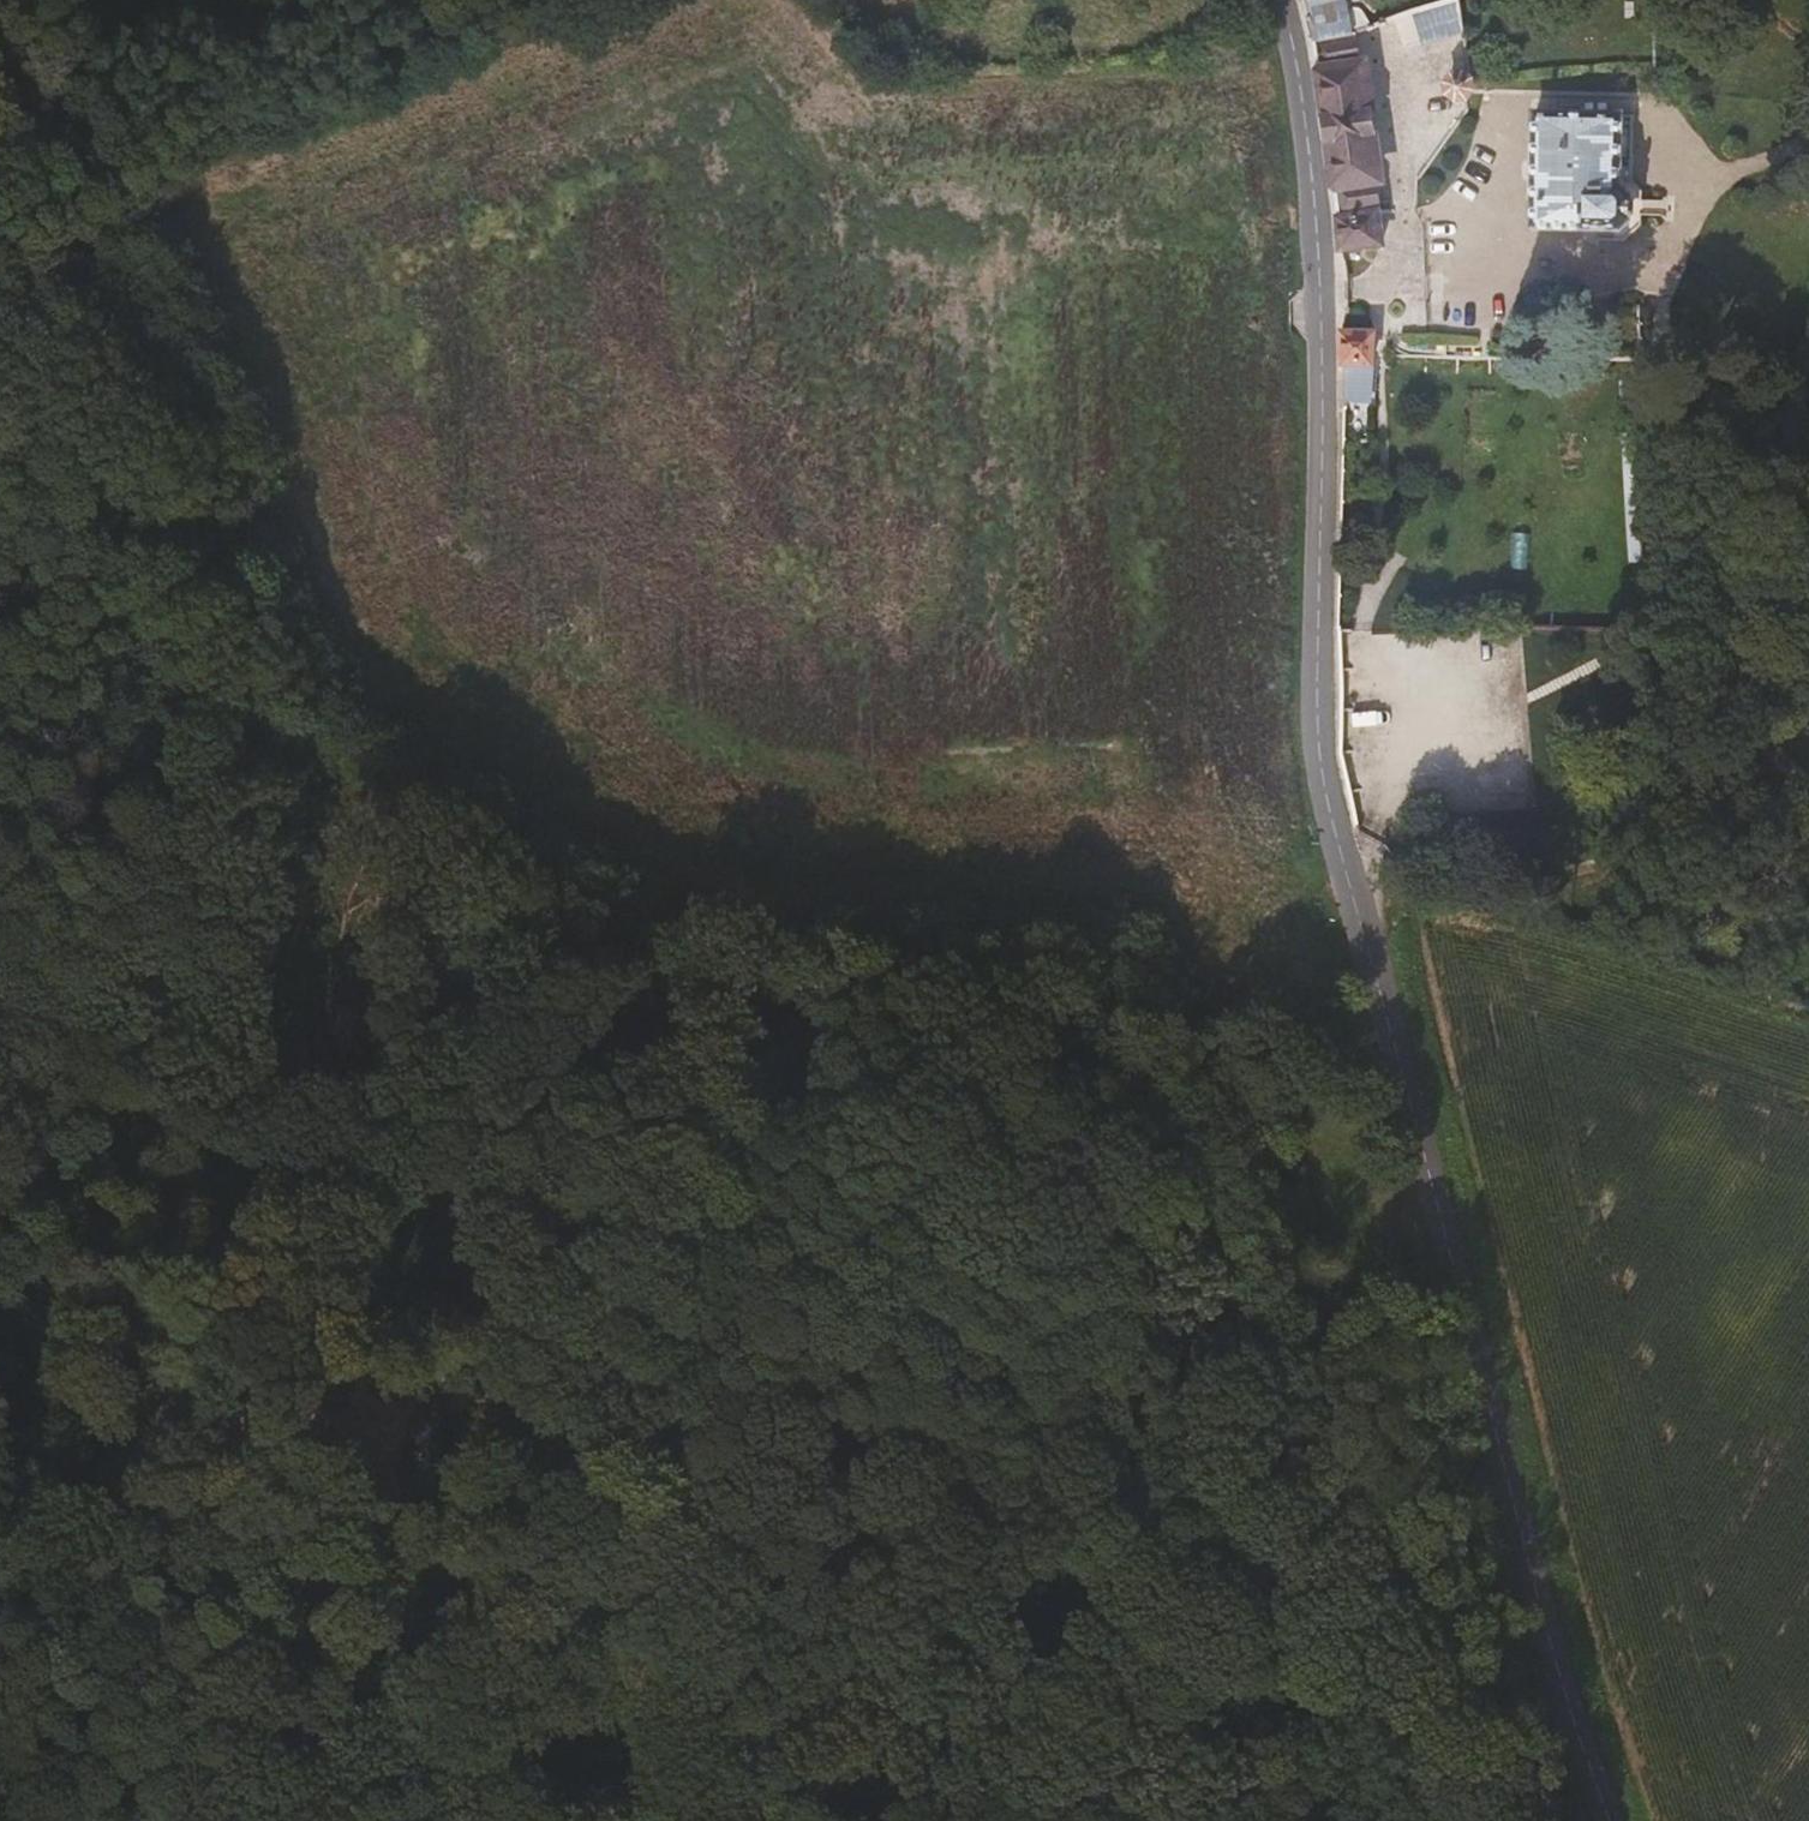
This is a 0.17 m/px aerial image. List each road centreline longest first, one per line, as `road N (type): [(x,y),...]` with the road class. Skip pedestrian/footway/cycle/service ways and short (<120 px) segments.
road 1 (tertiary): [(1283,0),(1323,327),(1317,723),(1328,805),(1476,1366),(1585,1757),(1610,1820)]

